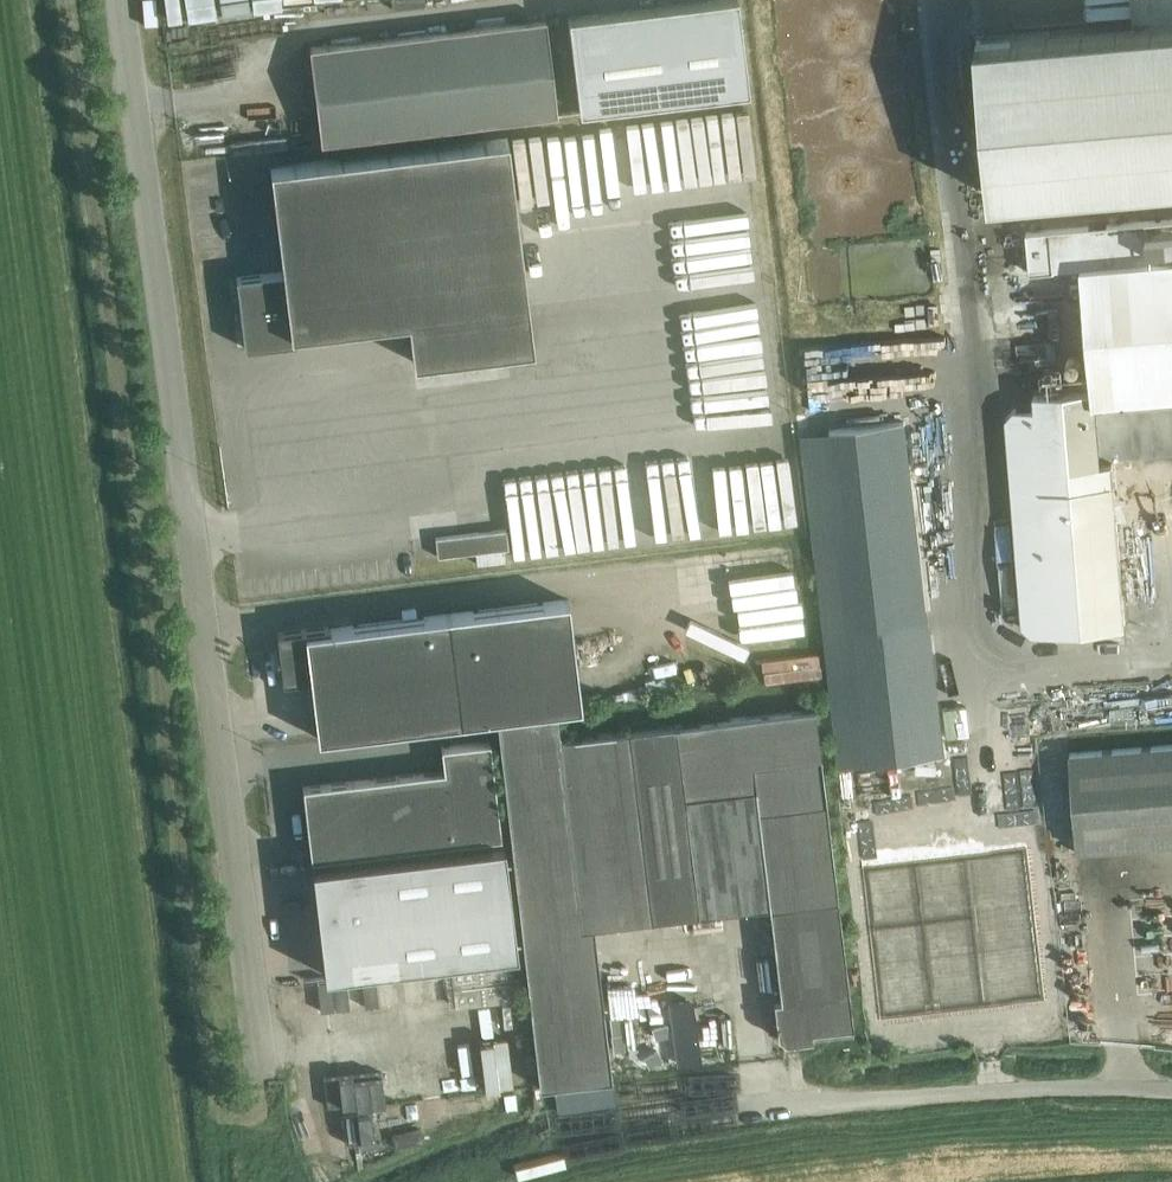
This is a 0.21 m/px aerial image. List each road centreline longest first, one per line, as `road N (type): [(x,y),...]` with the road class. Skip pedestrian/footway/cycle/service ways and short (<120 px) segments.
road 1 (unclassified): [(264,1069),(121,0)]
road 2 (unclassified): [(732,1107),(1171,1089)]

